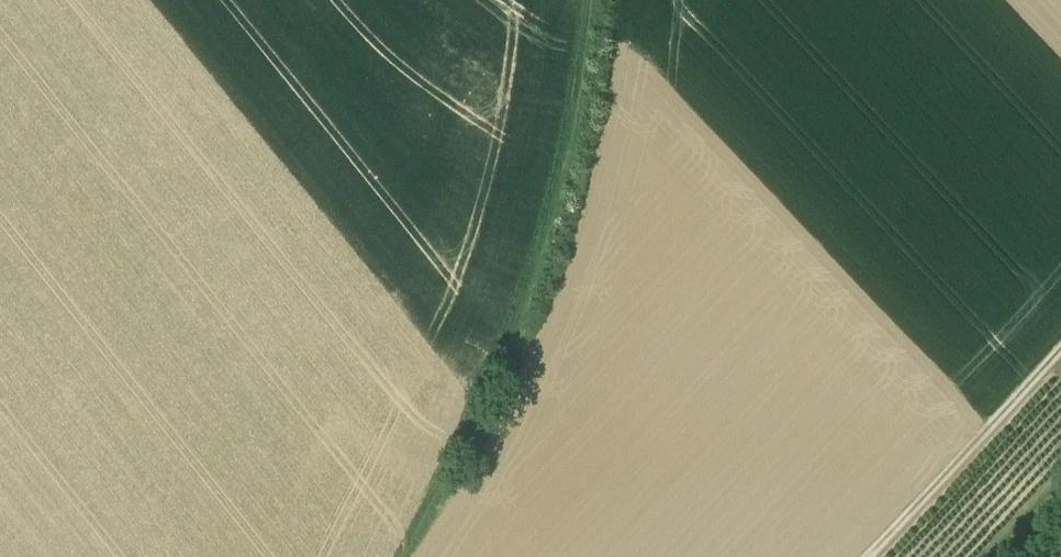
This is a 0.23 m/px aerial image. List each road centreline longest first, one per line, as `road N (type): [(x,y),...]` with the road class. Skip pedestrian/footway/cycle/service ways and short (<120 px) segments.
road 1 (track): [(583,0),(558,186),(497,360),(396,556)]
road 2 (track): [(864,556),(1060,351)]

